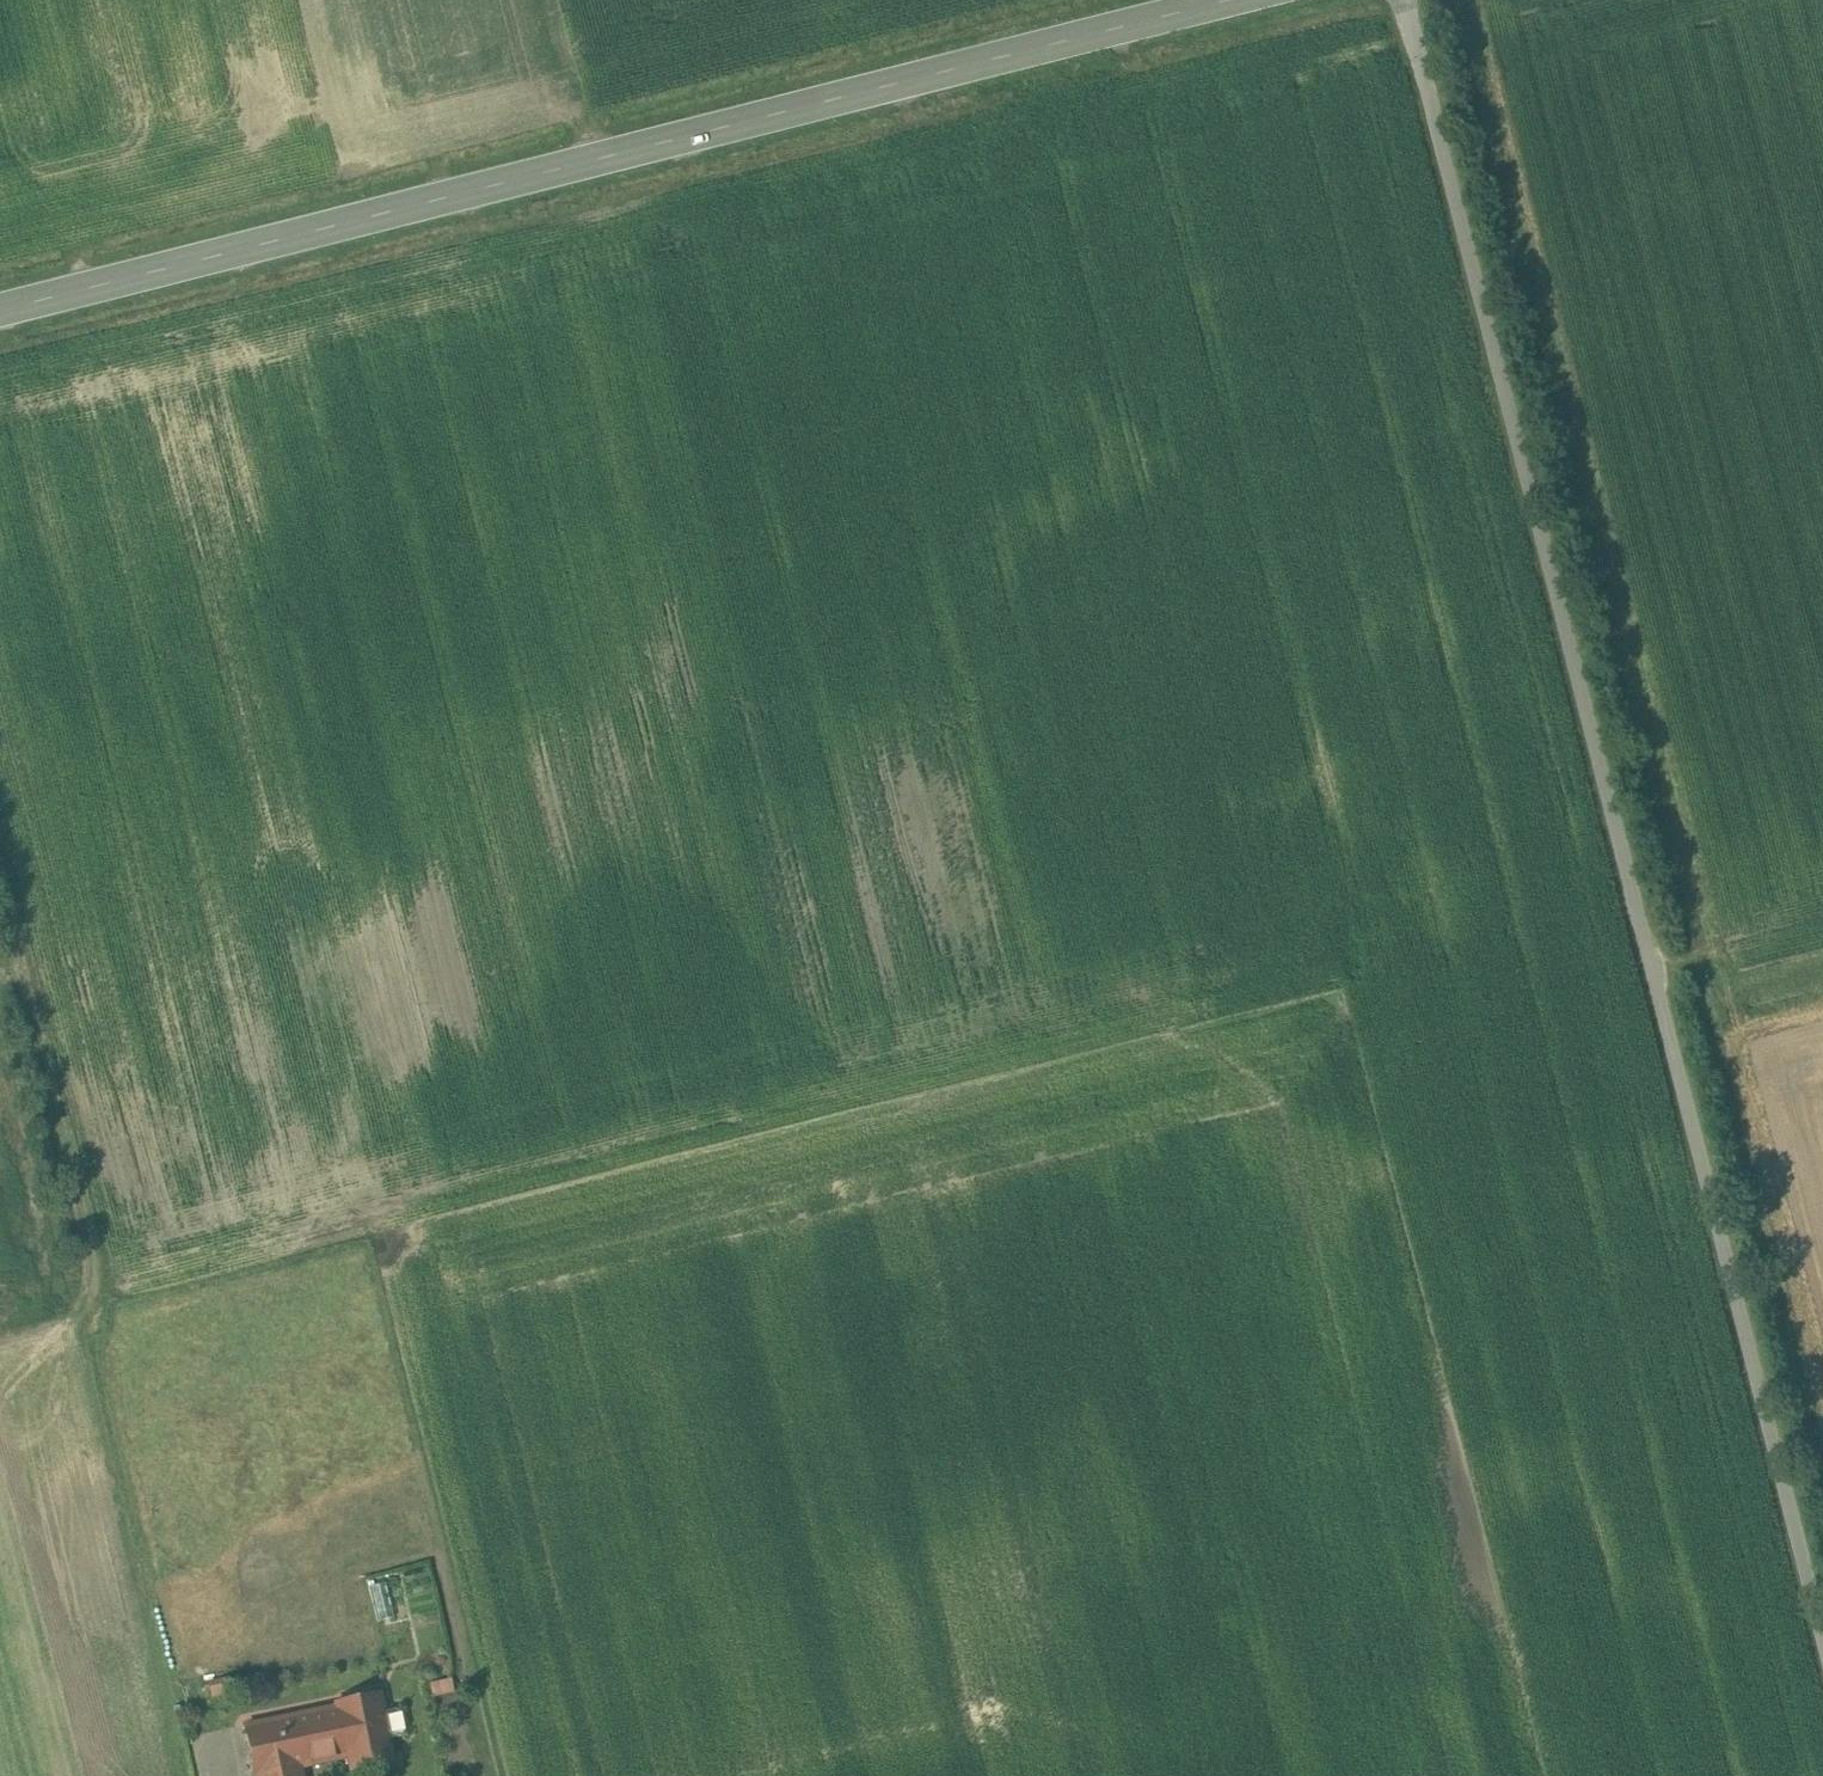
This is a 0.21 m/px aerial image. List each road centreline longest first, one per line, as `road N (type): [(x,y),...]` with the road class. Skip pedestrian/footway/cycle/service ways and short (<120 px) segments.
road 1 (unclassified): [(1417,0),(1822,1626)]
road 2 (primary): [(0,305),(1204,0)]
road 3 (track): [(0,910),(90,1262),(86,1292)]

